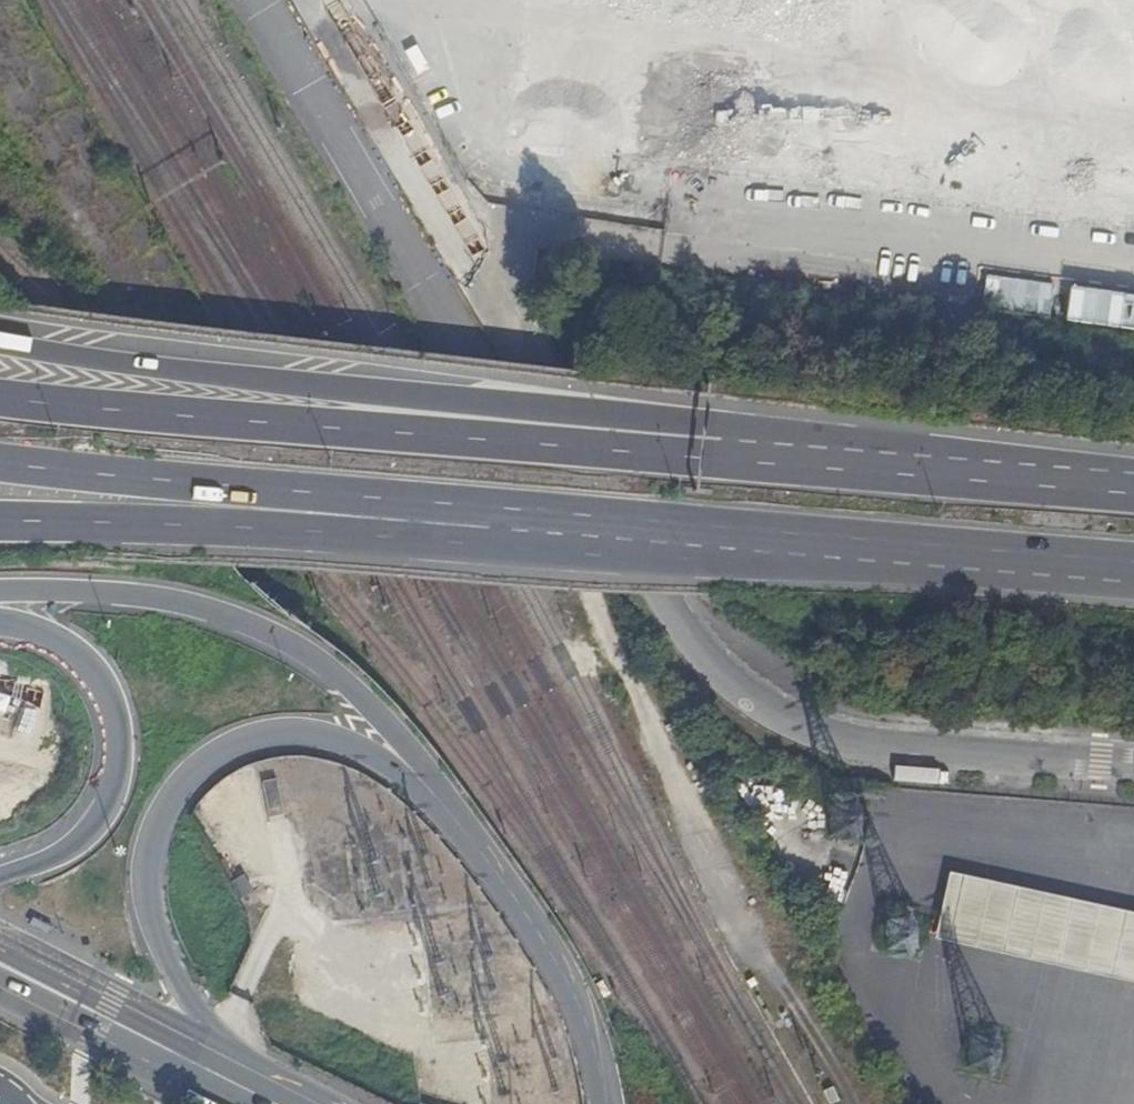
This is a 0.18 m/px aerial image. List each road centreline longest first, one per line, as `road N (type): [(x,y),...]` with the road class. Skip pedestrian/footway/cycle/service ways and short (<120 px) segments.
road 1 (unclassified): [(1133,768),(847,746),(778,722),(705,671),(304,0)]
road 2 (motorway): [(0,463),(855,550)]
road 3 (motorway): [(0,520),(855,550)]
road 4 (motorway): [(837,468),(0,342)]
road 5 (motorway): [(837,468),(672,463),(0,398)]
road 6 (unclassified): [(277,1103),(199,1018),(149,911),(153,834),(186,778),(214,752),(285,730),(328,737),(378,761),(443,819),(527,917)]
road 7 (motorway): [(0,593),(146,597),(300,648),(433,774),(527,917)]
road 8 (track): [(772,979),(616,650),(573,530),(597,499)]
road 9 (motorway): [(0,624),(58,642),(97,674),(120,750),(114,788),(91,831),(52,860),(0,877)]
road 10 (secondary): [(0,964),(272,1103)]
road 11 (motorway): [(1133,494),(837,468)]
road 12 (motorway): [(855,550),(1133,571)]
road 13 (unclassified): [(527,917),(587,1016),(598,1103)]
road 14 (track): [(474,717),(565,661),(616,650)]

